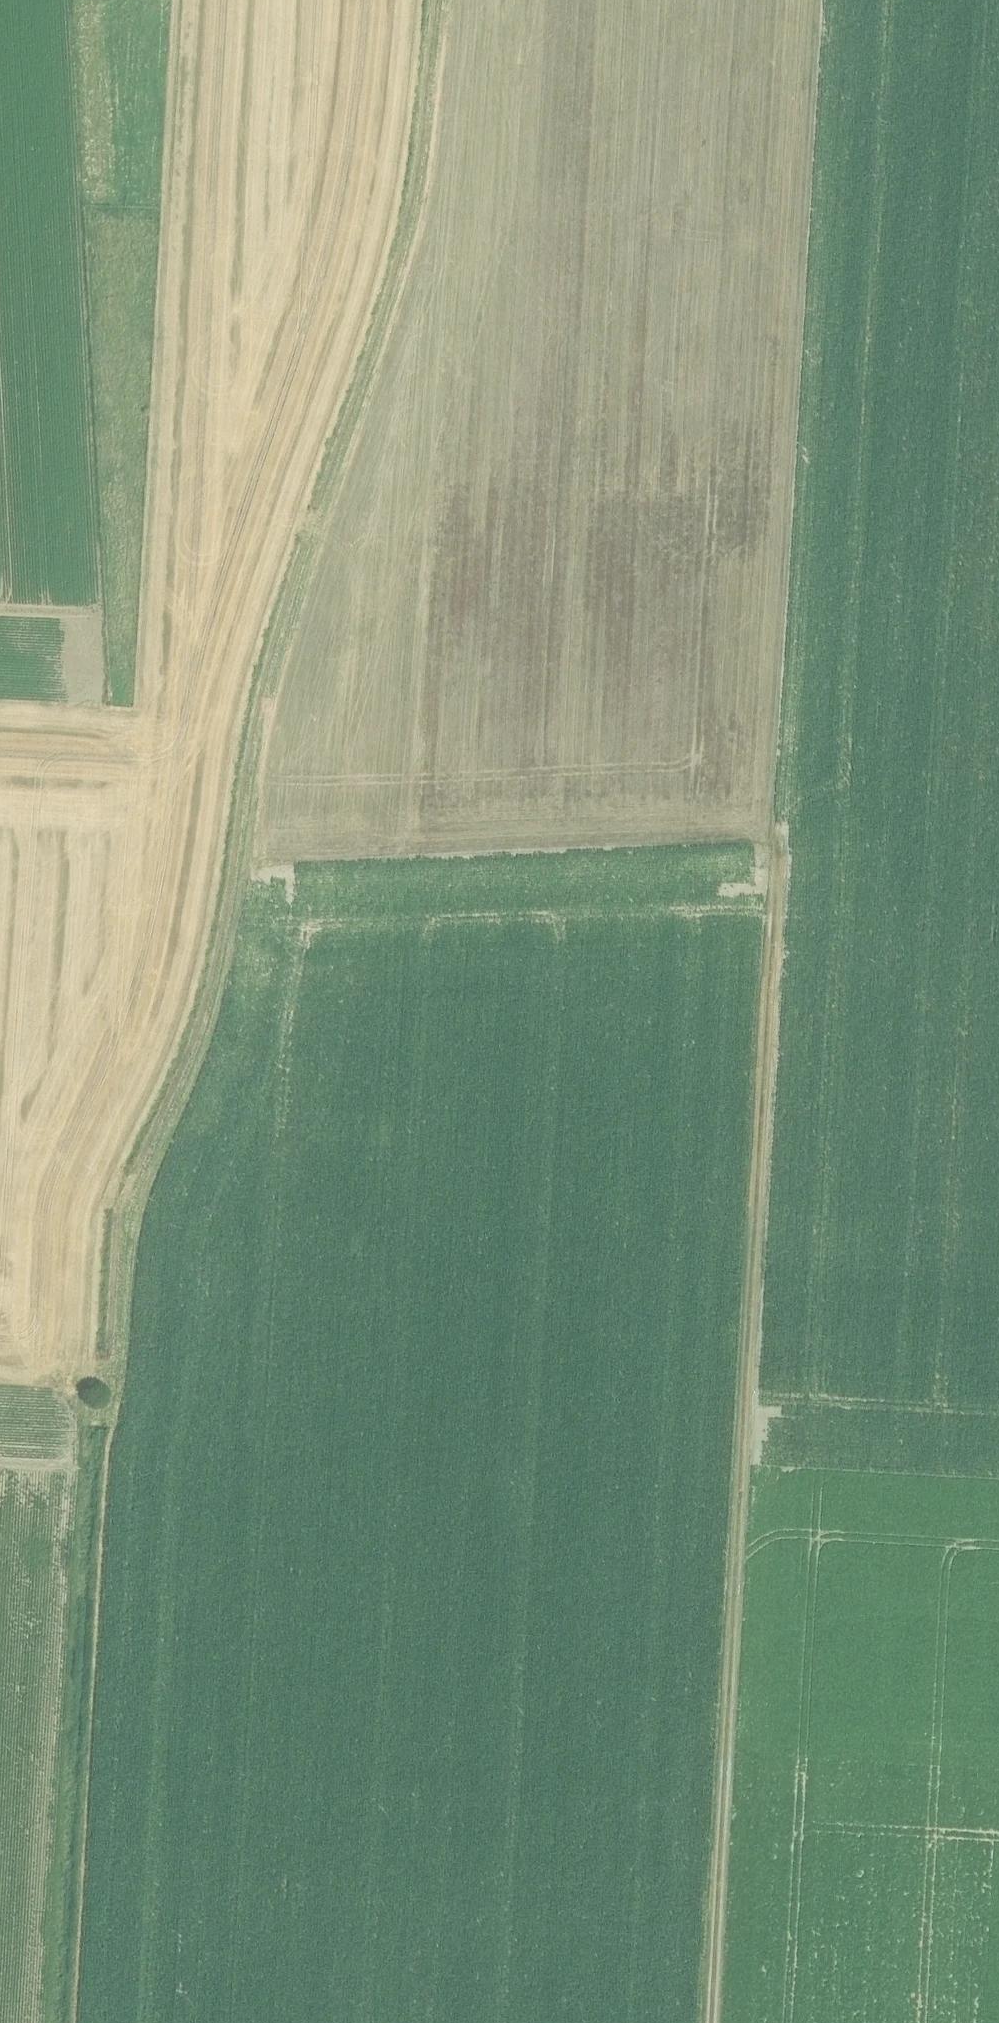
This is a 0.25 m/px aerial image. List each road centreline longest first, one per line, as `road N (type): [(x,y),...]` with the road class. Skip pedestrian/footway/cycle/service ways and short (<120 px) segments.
road 1 (track): [(709,2022),(771,871)]

